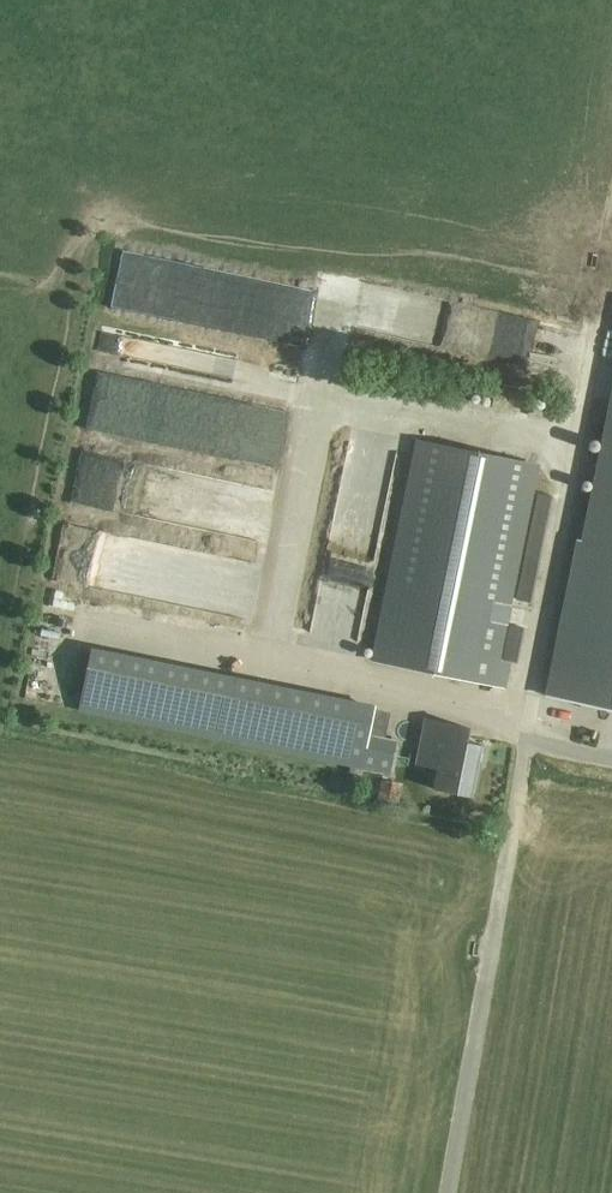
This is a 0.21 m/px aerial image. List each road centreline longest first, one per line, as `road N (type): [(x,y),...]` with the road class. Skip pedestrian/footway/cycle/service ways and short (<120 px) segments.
road 1 (unclassified): [(525,739),(524,700),(611,226)]
road 2 (unclassified): [(451,1192),(525,739)]

